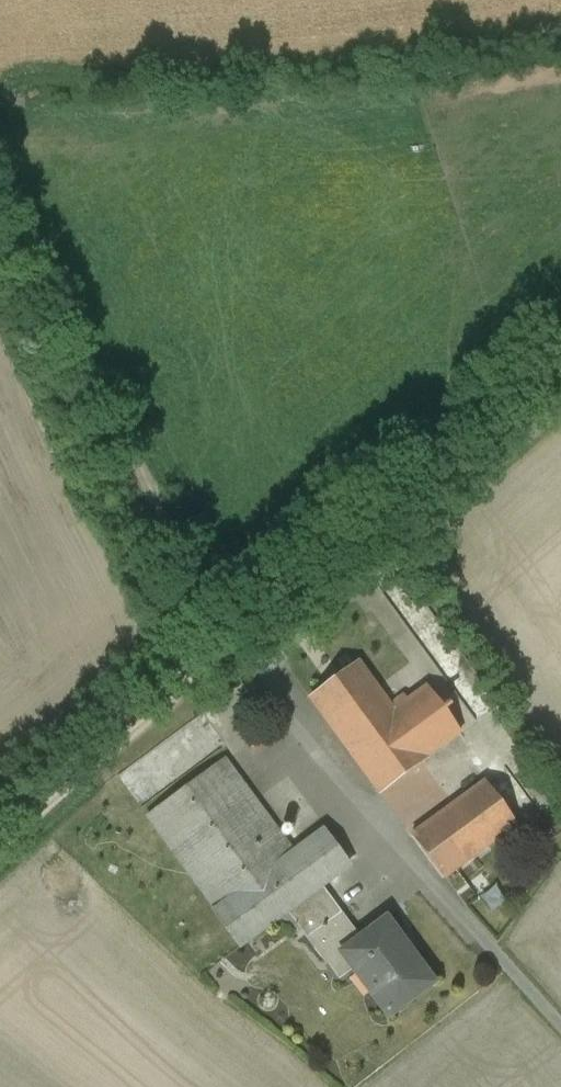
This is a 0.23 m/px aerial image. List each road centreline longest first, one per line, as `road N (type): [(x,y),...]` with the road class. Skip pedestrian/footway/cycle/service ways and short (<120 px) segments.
road 1 (unclassified): [(560,1024),(259,679),(294,638),(560,407)]
road 2 (track): [(227,639),(0,177)]
road 3 (track): [(247,645),(560,363)]
road 4 (track): [(0,856),(238,653)]

